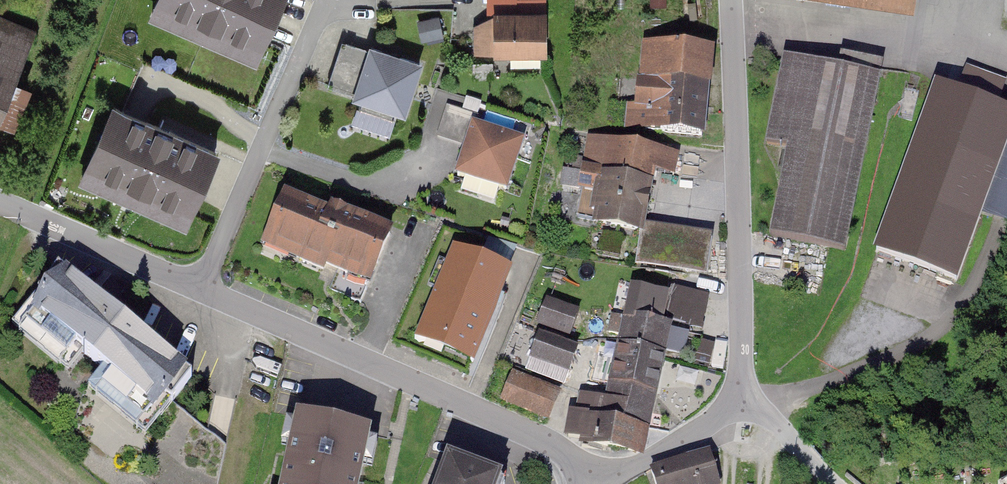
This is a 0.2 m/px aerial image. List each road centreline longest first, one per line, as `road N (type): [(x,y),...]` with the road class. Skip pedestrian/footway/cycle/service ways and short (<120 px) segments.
road 1 (residential): [(731,0),(741,392),(704,426),(639,463),(595,475)]
road 2 (residential): [(595,475),(530,433),(200,286)]
road 3 (residential): [(200,286),(325,0)]
road 4 (residential): [(200,286),(0,202)]

